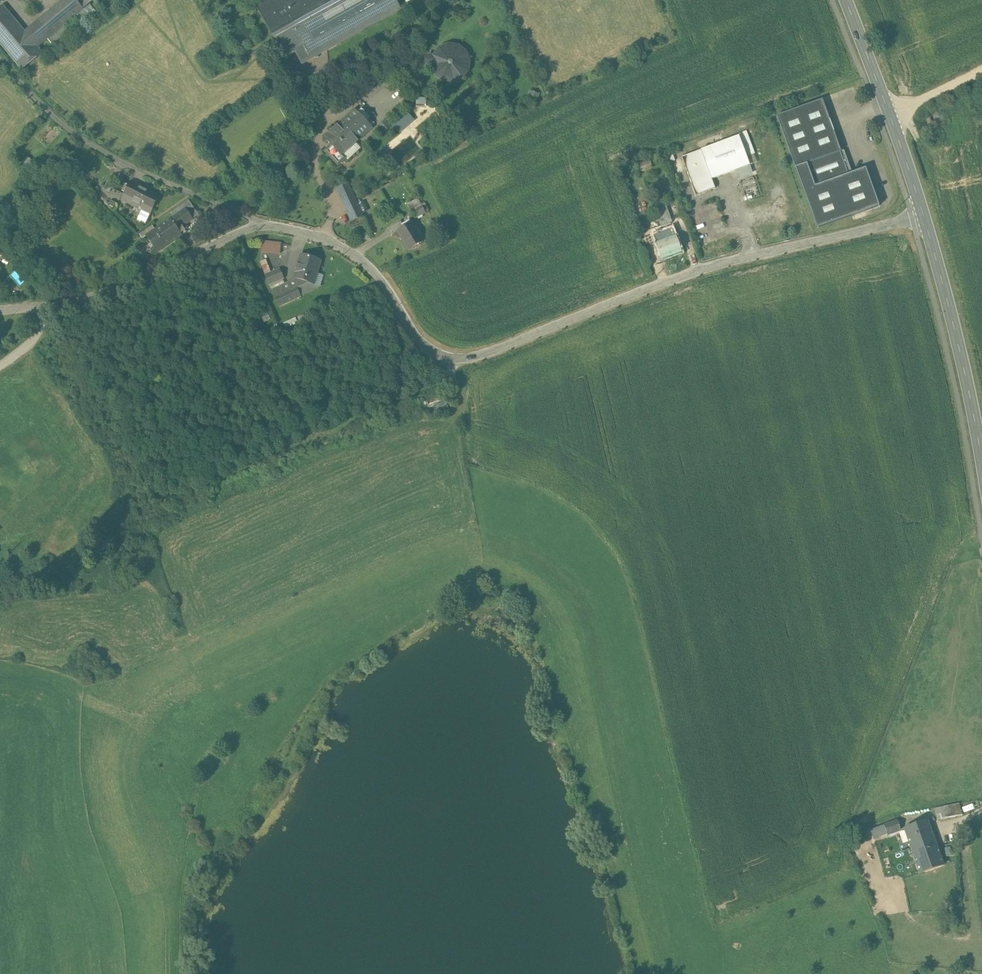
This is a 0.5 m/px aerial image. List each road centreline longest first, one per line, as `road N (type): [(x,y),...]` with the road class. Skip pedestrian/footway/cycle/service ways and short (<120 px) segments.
road 1 (residential): [(924,216),(725,265),(449,361),(427,352),(362,260),(328,238),(268,225)]
road 2 (residential): [(0,58),(52,116),(99,149),(268,225)]
road 3 (residential): [(268,225),(87,299),(0,310)]
road 4 (tertiary): [(981,461),(924,216)]
road 5 (tertiary): [(924,216),(847,0)]

